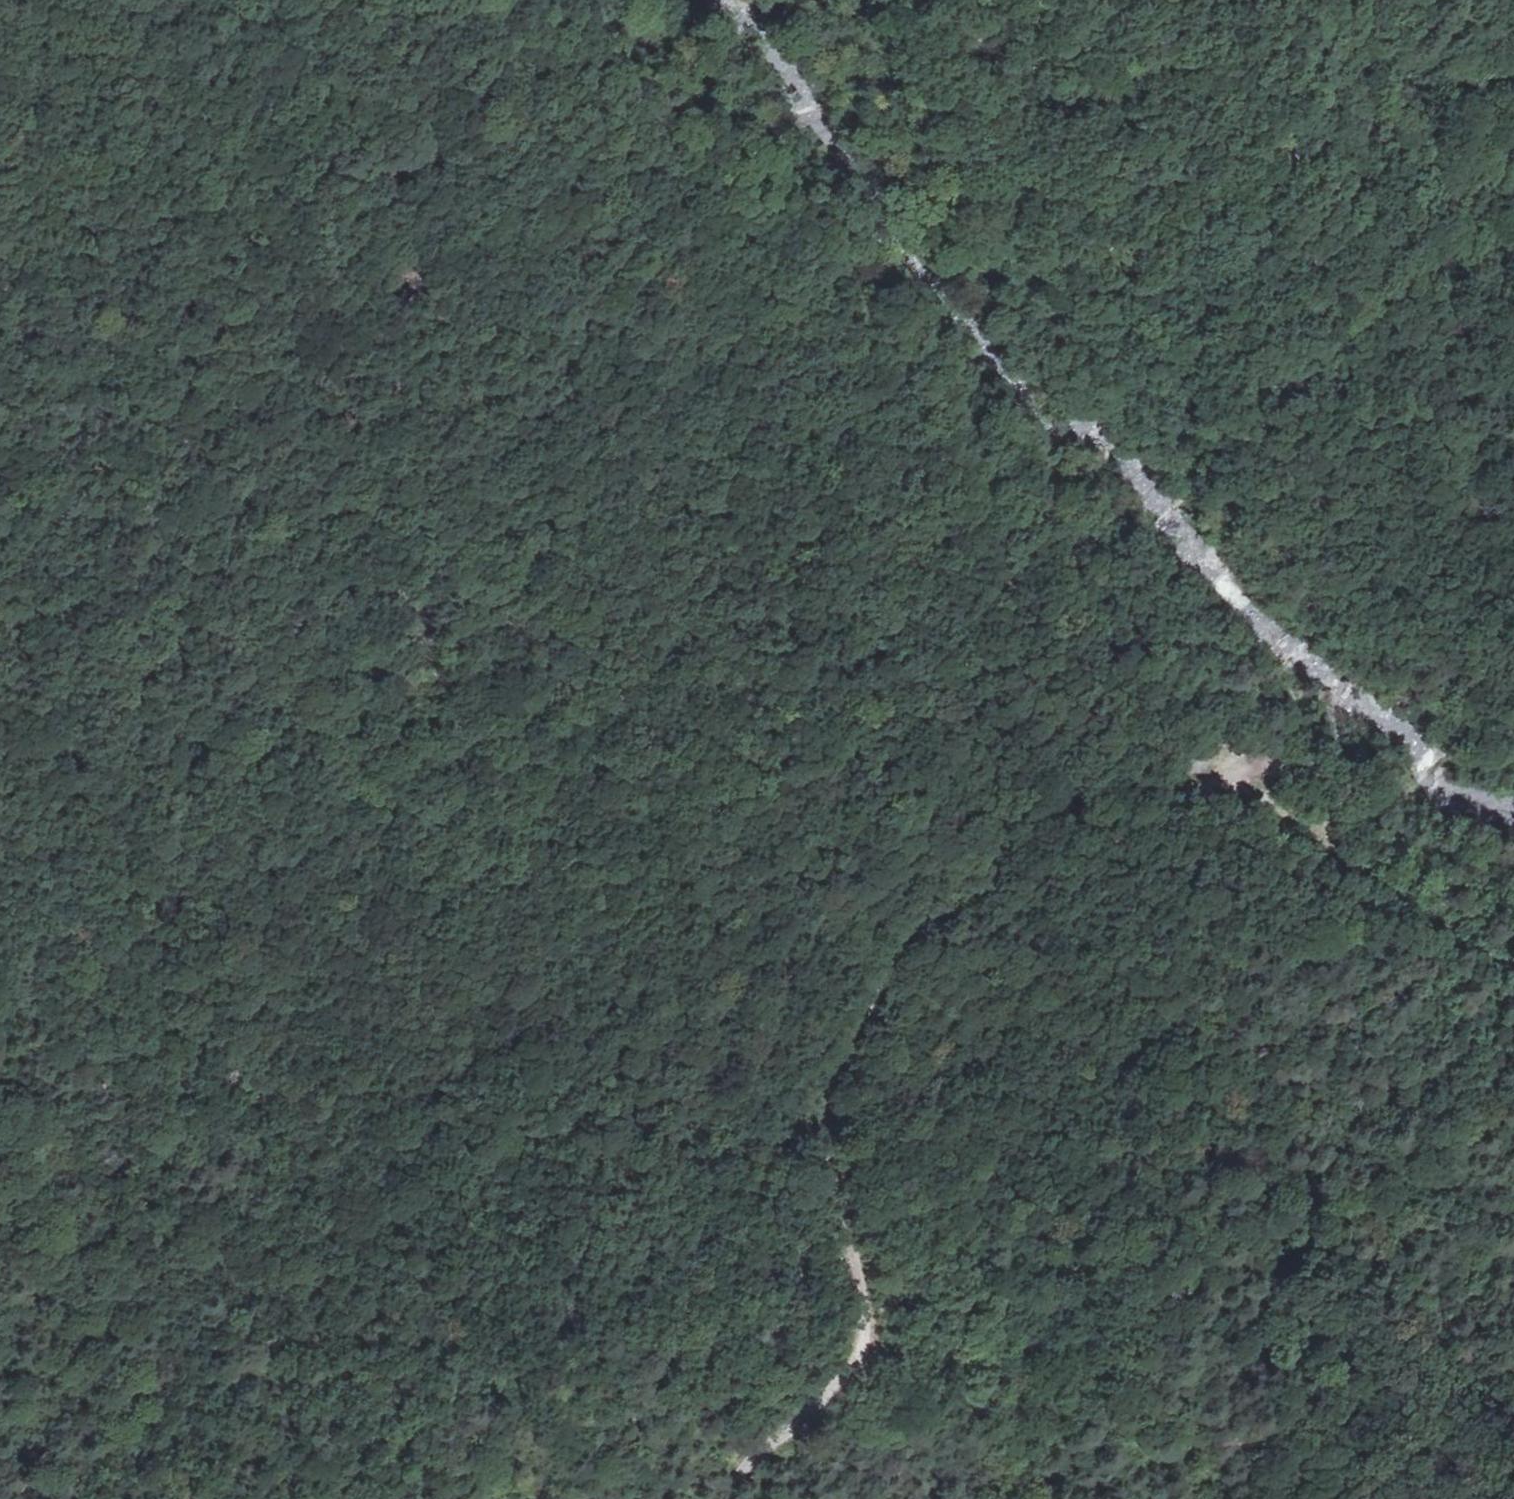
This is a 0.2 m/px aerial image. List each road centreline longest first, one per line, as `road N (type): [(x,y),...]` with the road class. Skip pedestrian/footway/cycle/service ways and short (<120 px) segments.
road 1 (track): [(832,1120),(922,935),(961,883),(1084,794),(1120,780),(1257,761)]
road 2 (track): [(717,1498),(856,1358),(861,1318),(832,1176),(832,1120)]
road 3 (track): [(1257,761),(1329,805),(1410,902),(1513,962)]

